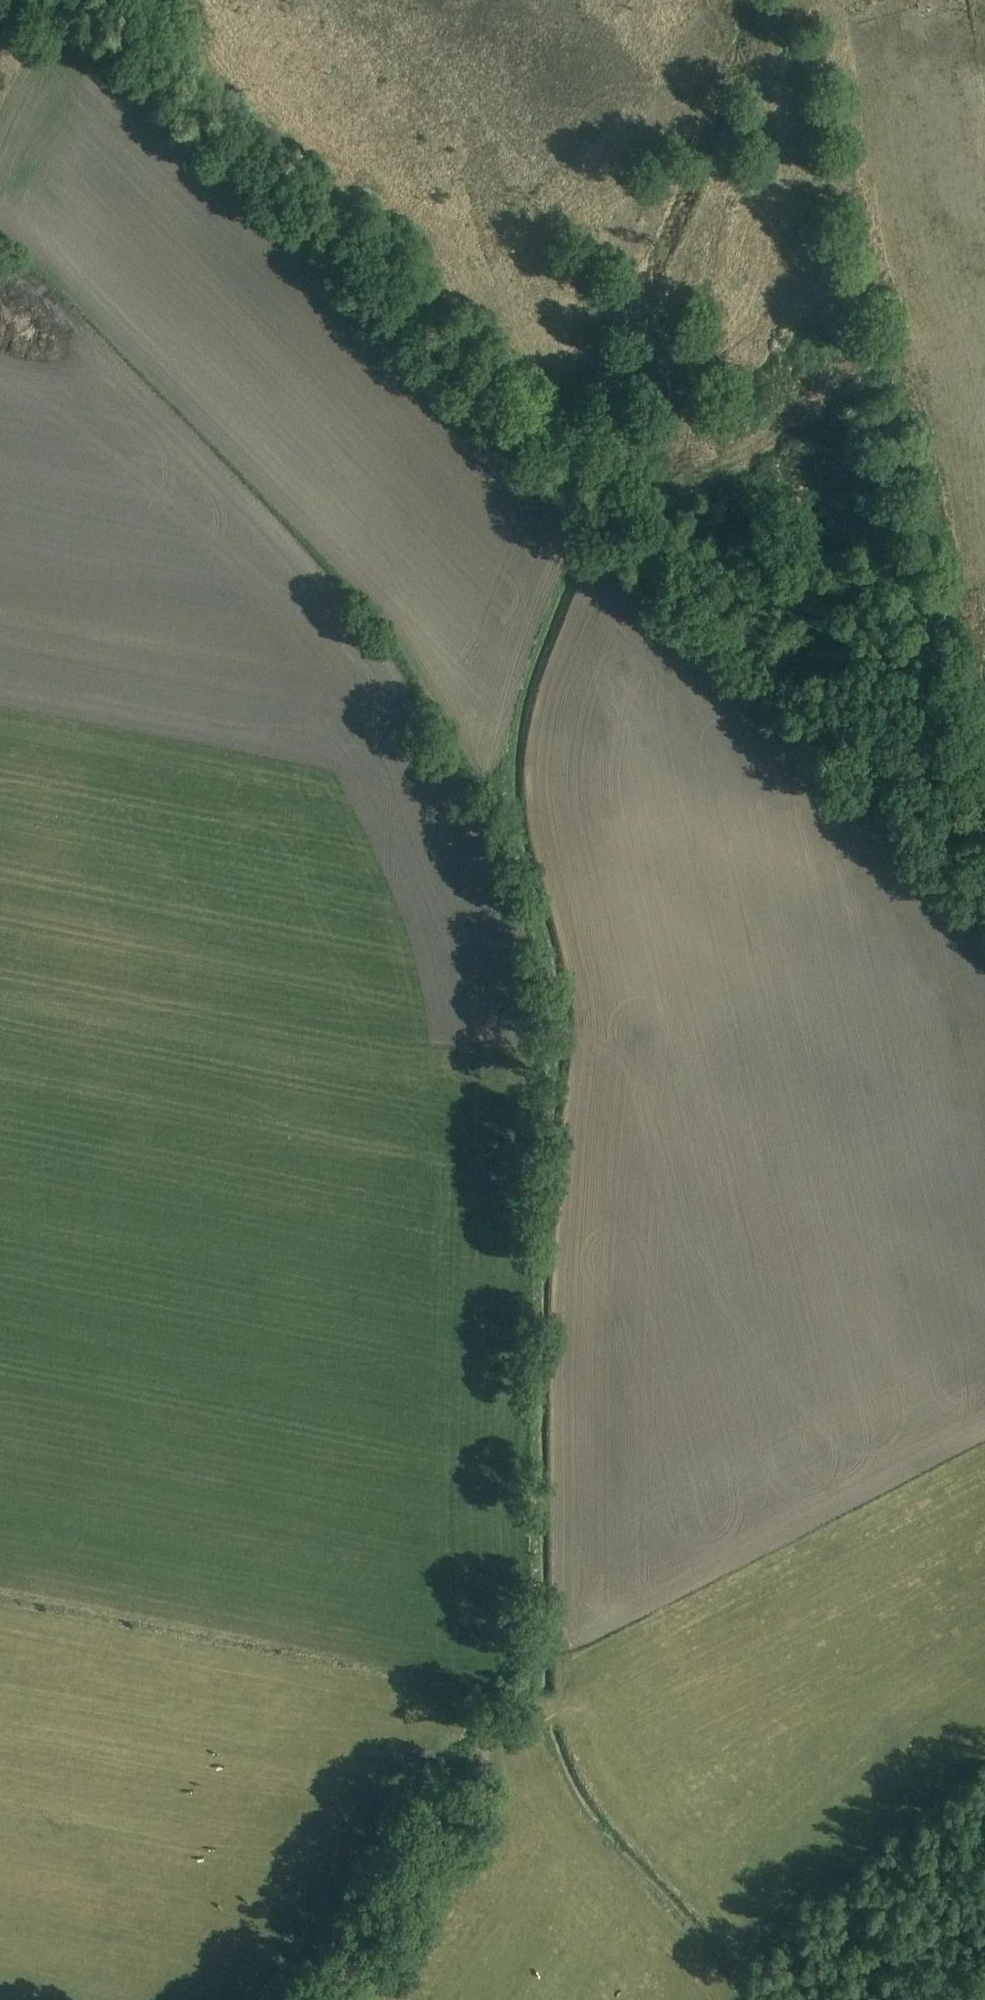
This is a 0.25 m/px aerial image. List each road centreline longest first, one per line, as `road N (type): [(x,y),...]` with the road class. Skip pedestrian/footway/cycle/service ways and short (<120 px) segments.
road 1 (track): [(88,0),(984,889)]

